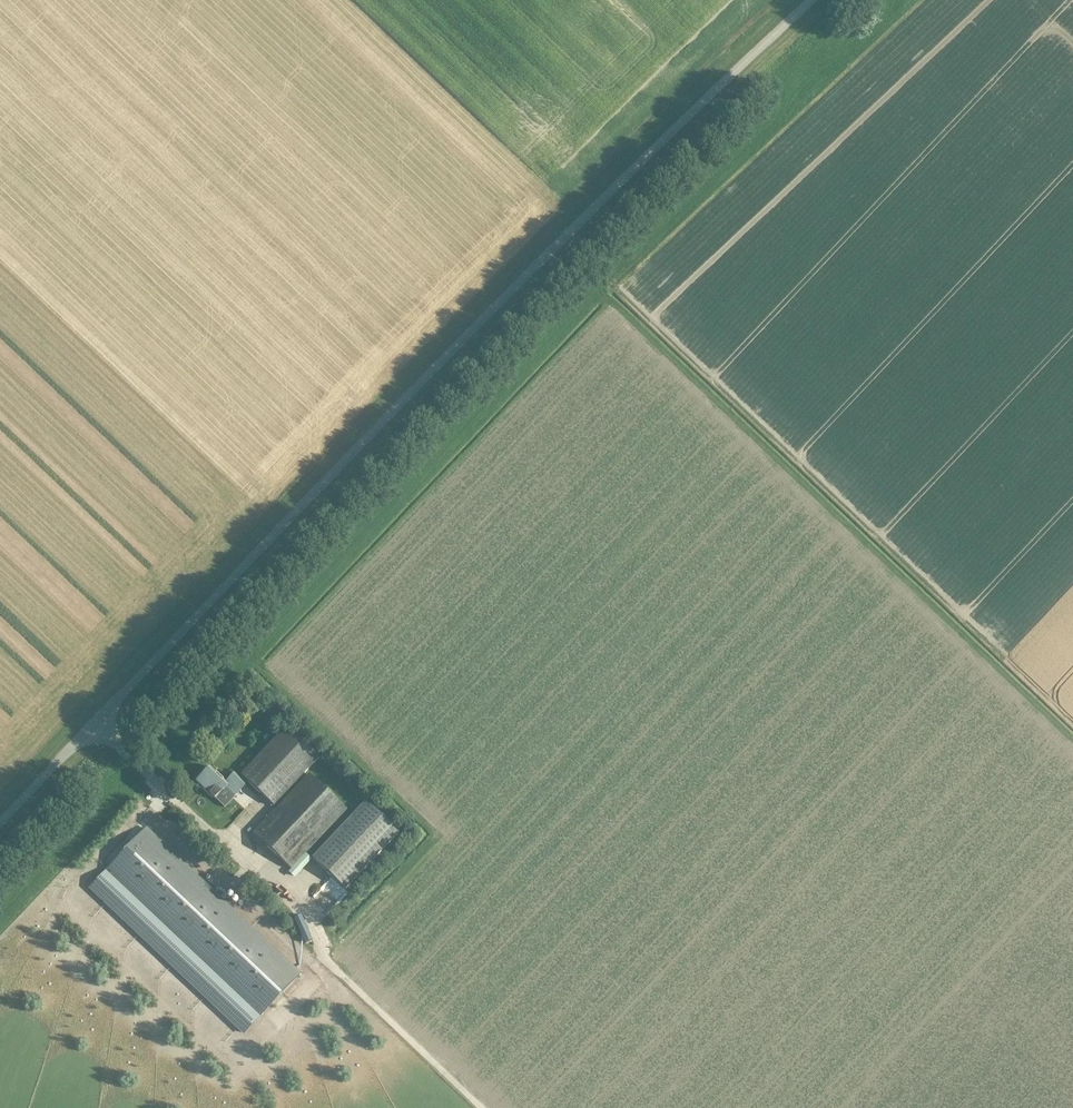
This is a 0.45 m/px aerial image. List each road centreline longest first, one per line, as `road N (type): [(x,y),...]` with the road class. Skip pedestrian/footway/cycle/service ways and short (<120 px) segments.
road 1 (unclassified): [(0,821),(639,165),(812,0)]

